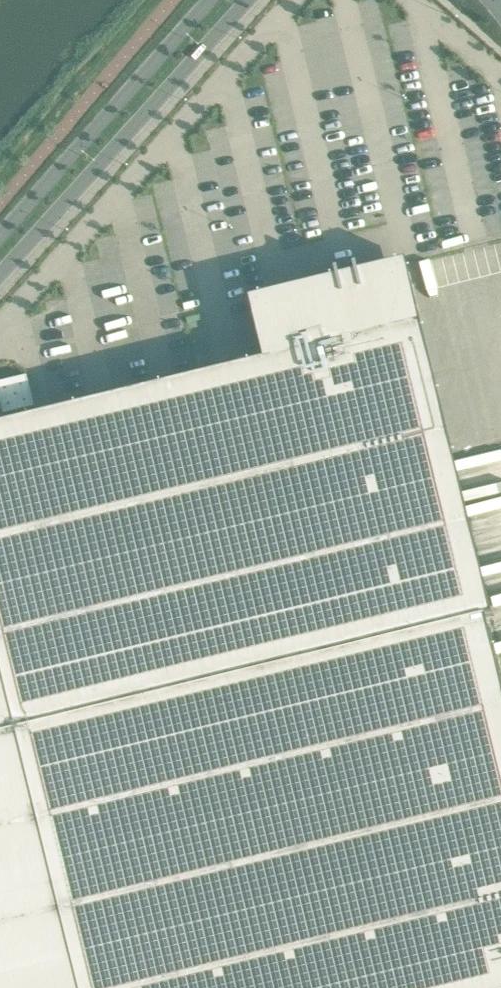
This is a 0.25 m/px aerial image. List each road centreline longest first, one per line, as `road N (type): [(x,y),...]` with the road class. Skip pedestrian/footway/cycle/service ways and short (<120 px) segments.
road 1 (unclassified): [(0,272),(247,0)]
road 2 (unclassified): [(210,0),(0,239)]

